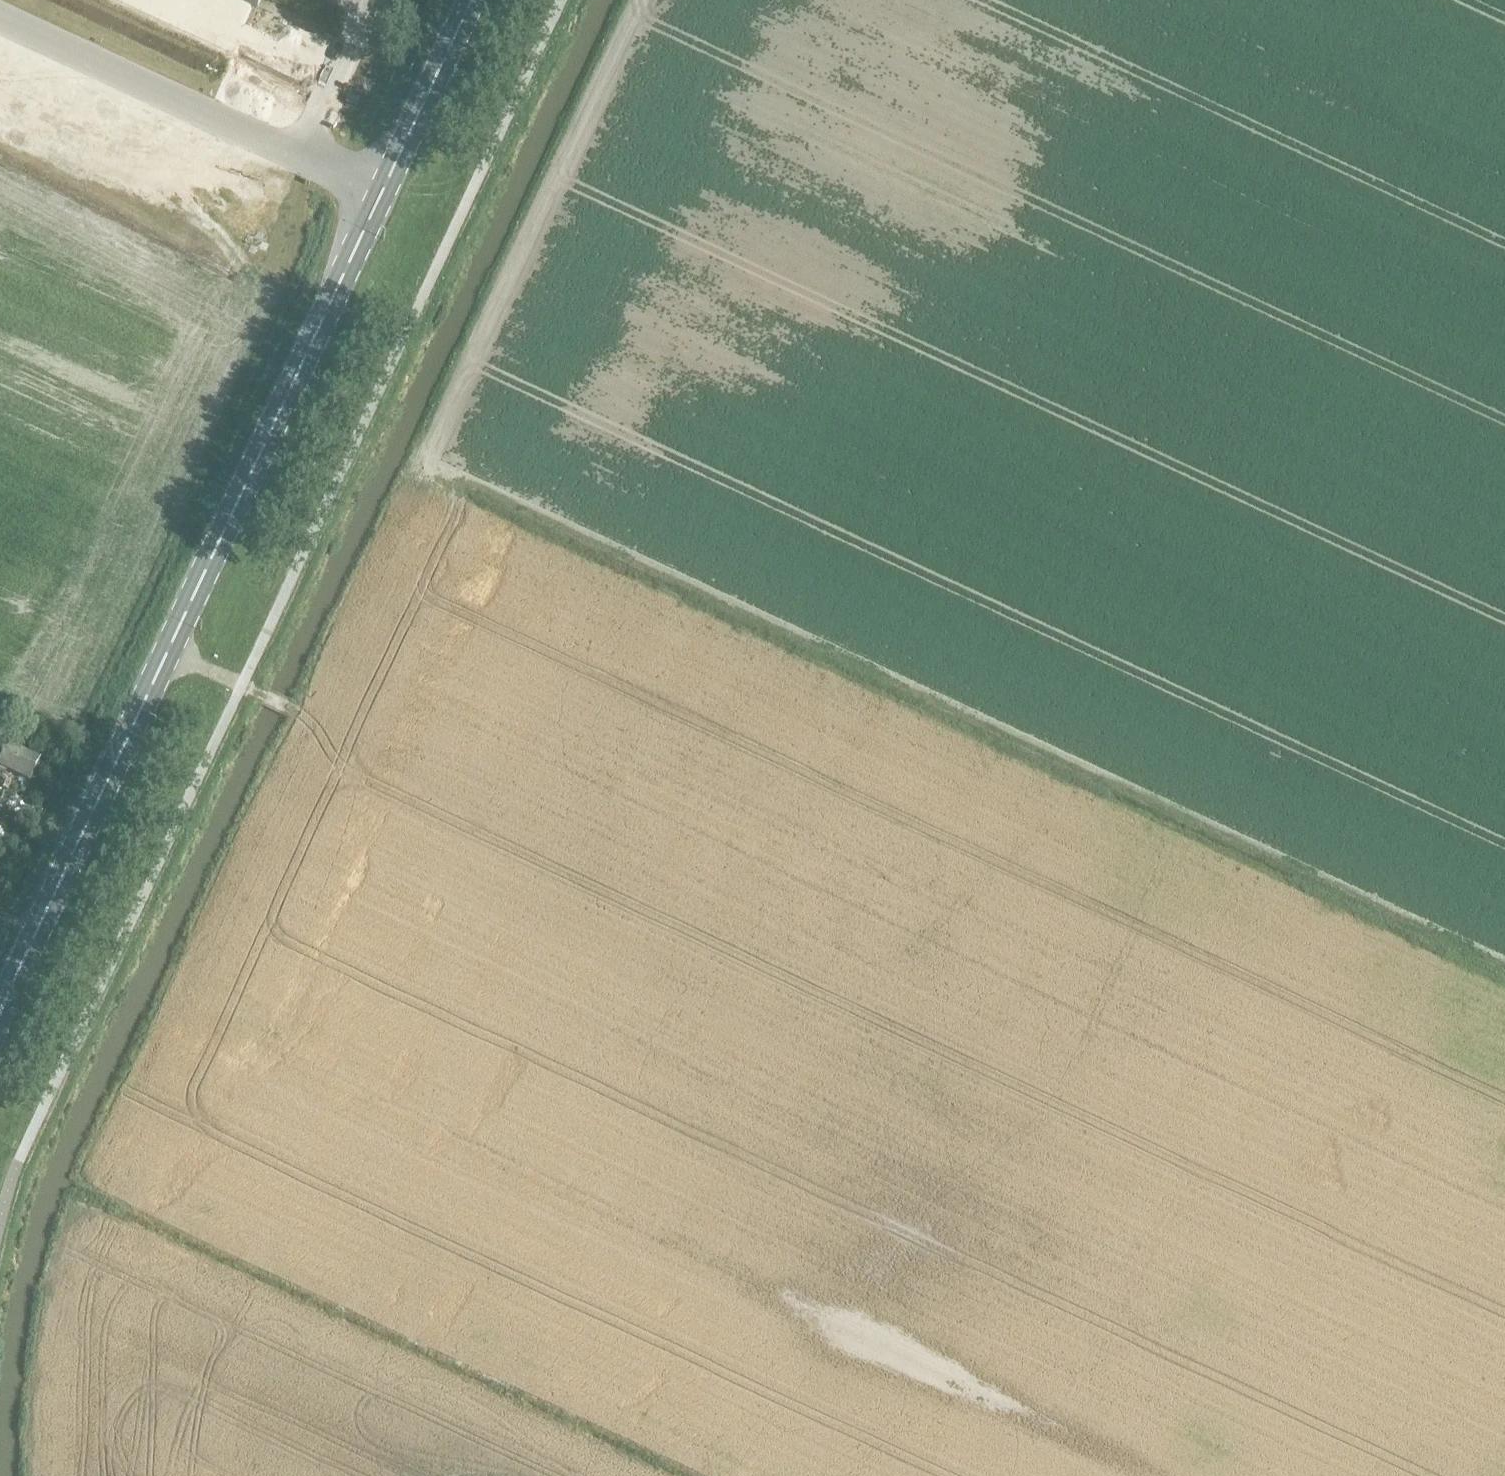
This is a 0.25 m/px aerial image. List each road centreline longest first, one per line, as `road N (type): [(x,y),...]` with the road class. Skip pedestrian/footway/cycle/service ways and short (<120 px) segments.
road 1 (secondary): [(0,1024),(473,0)]

